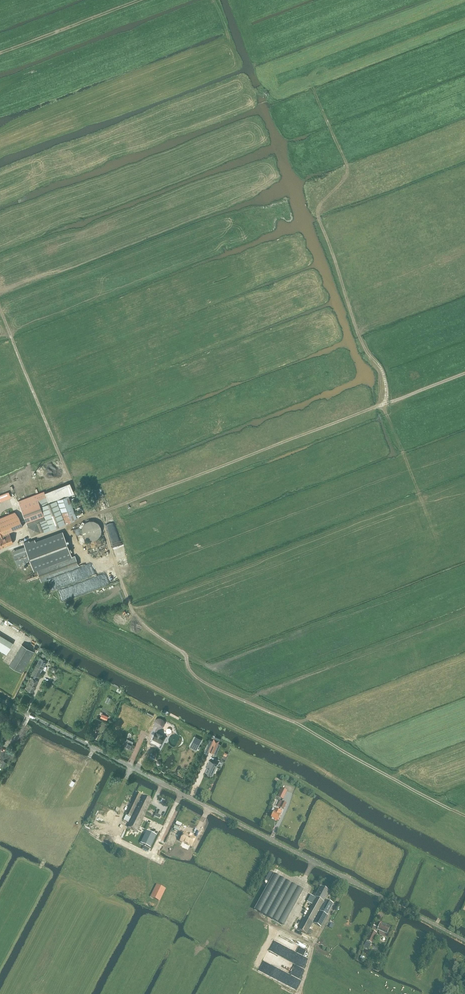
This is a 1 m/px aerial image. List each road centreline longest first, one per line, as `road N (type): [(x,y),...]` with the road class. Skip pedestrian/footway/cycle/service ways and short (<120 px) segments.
road 1 (track): [(400,565),(441,548),(318,214),(347,168),(307,73)]
road 2 (track): [(464,852),(0,600)]
road 3 (unclassified): [(464,940),(0,699)]
road 4 (track): [(0,308),(60,457),(103,526),(134,613),(186,655),(196,676)]
road 5 (track): [(94,515),(384,403)]
road 6 (track): [(362,655),(242,701),(196,676)]

